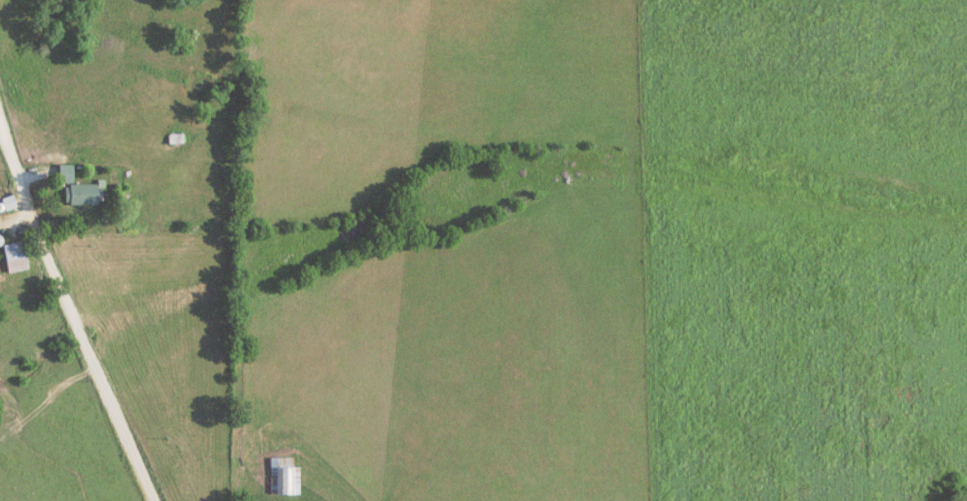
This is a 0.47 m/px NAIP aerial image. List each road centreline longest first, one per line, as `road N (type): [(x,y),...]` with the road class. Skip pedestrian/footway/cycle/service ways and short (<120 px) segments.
road 1 (residential): [(151,500),(0,126)]

